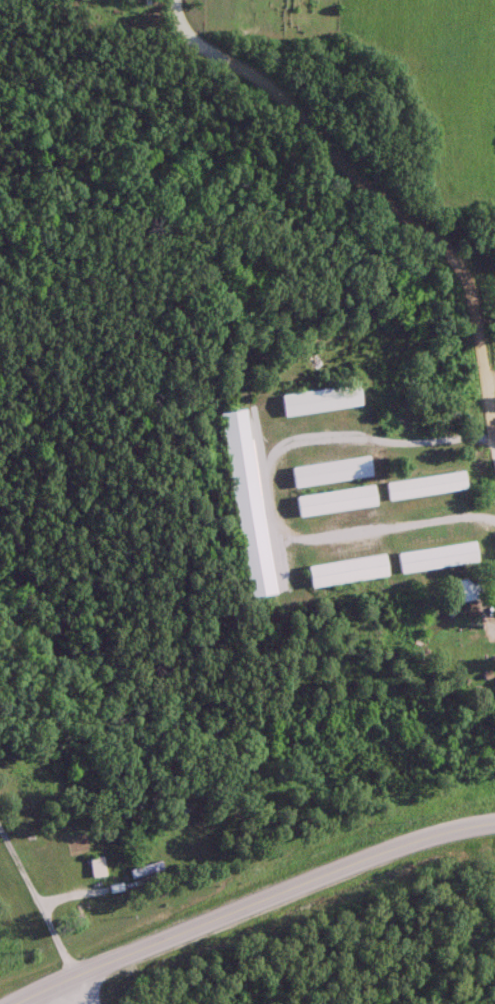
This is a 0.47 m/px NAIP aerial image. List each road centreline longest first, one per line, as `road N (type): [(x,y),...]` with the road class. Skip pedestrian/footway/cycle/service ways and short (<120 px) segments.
road 1 (residential): [(173,0),(185,27),(271,78),(331,150),(448,251),(468,294),(494,450)]
road 2 (secondary): [(494,825),(379,852),(19,1003)]

